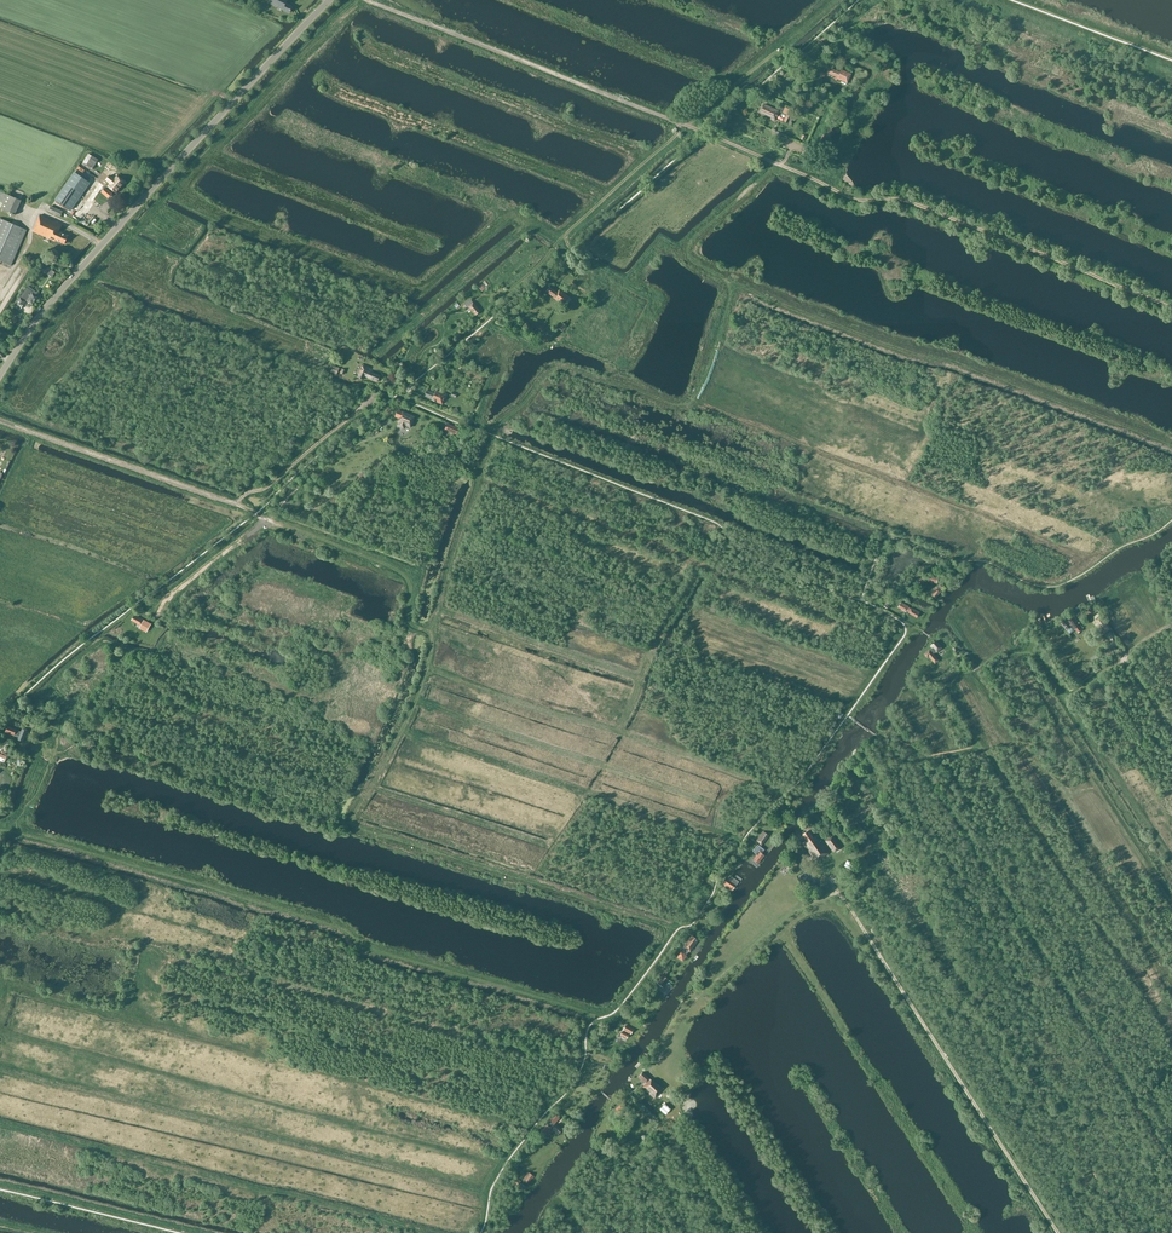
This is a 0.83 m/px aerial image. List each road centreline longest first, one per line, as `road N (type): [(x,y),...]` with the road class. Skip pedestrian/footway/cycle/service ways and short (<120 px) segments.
road 1 (track): [(366,0),(853,199),(903,200),(1171,306)]
road 2 (track): [(1060,1232),(839,894),(796,909),(760,936),(695,1002),(649,1066)]
road 3 (tertiary): [(0,375),(58,293),(330,0)]
road 4 (track): [(1171,1037),(980,746)]
road 5 (track): [(980,746),(950,691),(952,678),(980,671),(1005,649),(1029,648),(1064,700),(1124,657)]
road 6 (track): [(0,421),(268,520)]
road 7 (track): [(679,123),(674,138),(487,311)]
road 8 (track): [(428,631),(411,619),(413,584),(404,571),(268,520)]
road 9 (track): [(1171,863),(1064,700)]
road 10 (track): [(236,504),(374,397)]
road 11 (track): [(268,520),(172,597),(154,622)]
road 12 (track): [(387,431),(328,460),(268,520)]
road 13 (track): [(787,62),(774,56),(688,126)]

